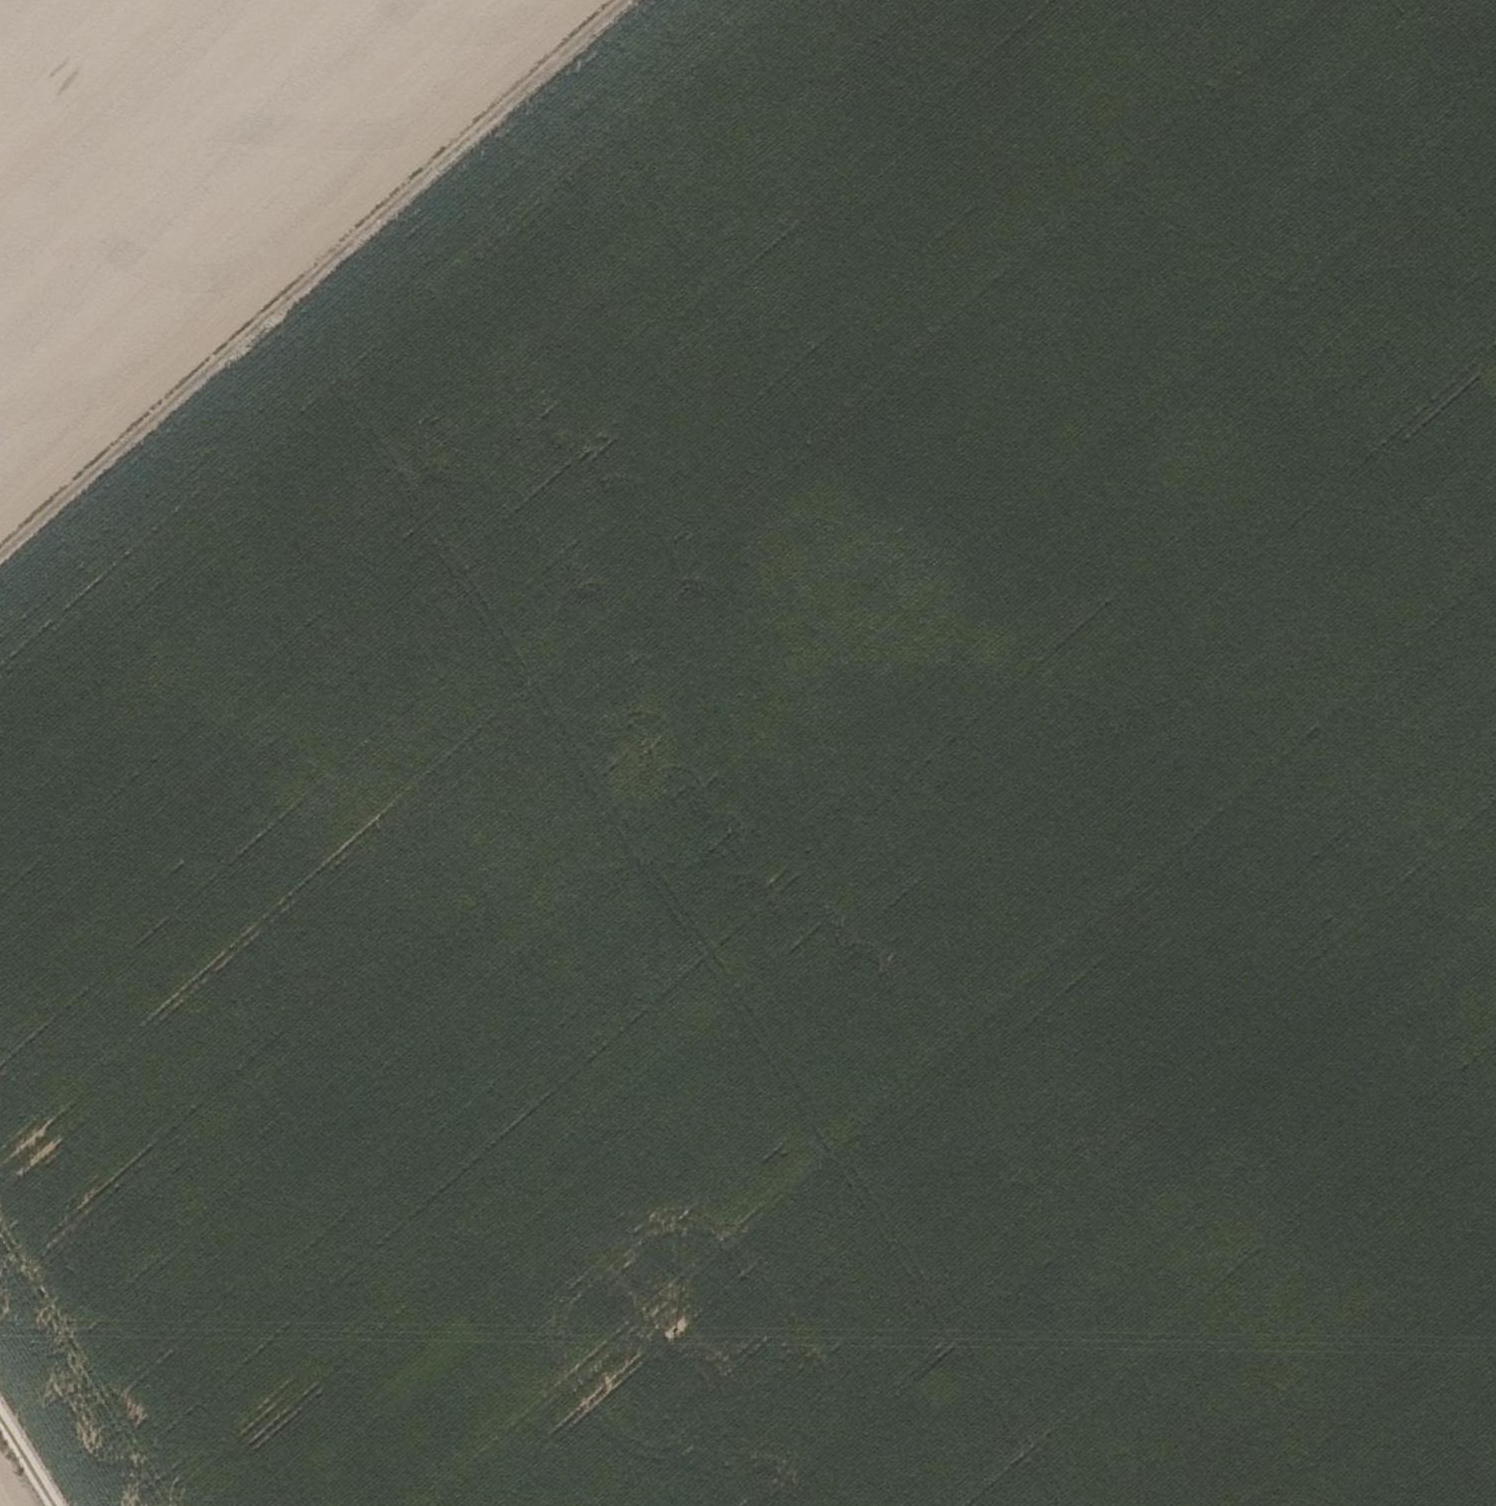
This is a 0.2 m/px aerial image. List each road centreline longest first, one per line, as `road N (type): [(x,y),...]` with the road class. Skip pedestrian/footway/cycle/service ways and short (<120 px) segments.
road 1 (track): [(0,558),(634,0)]

